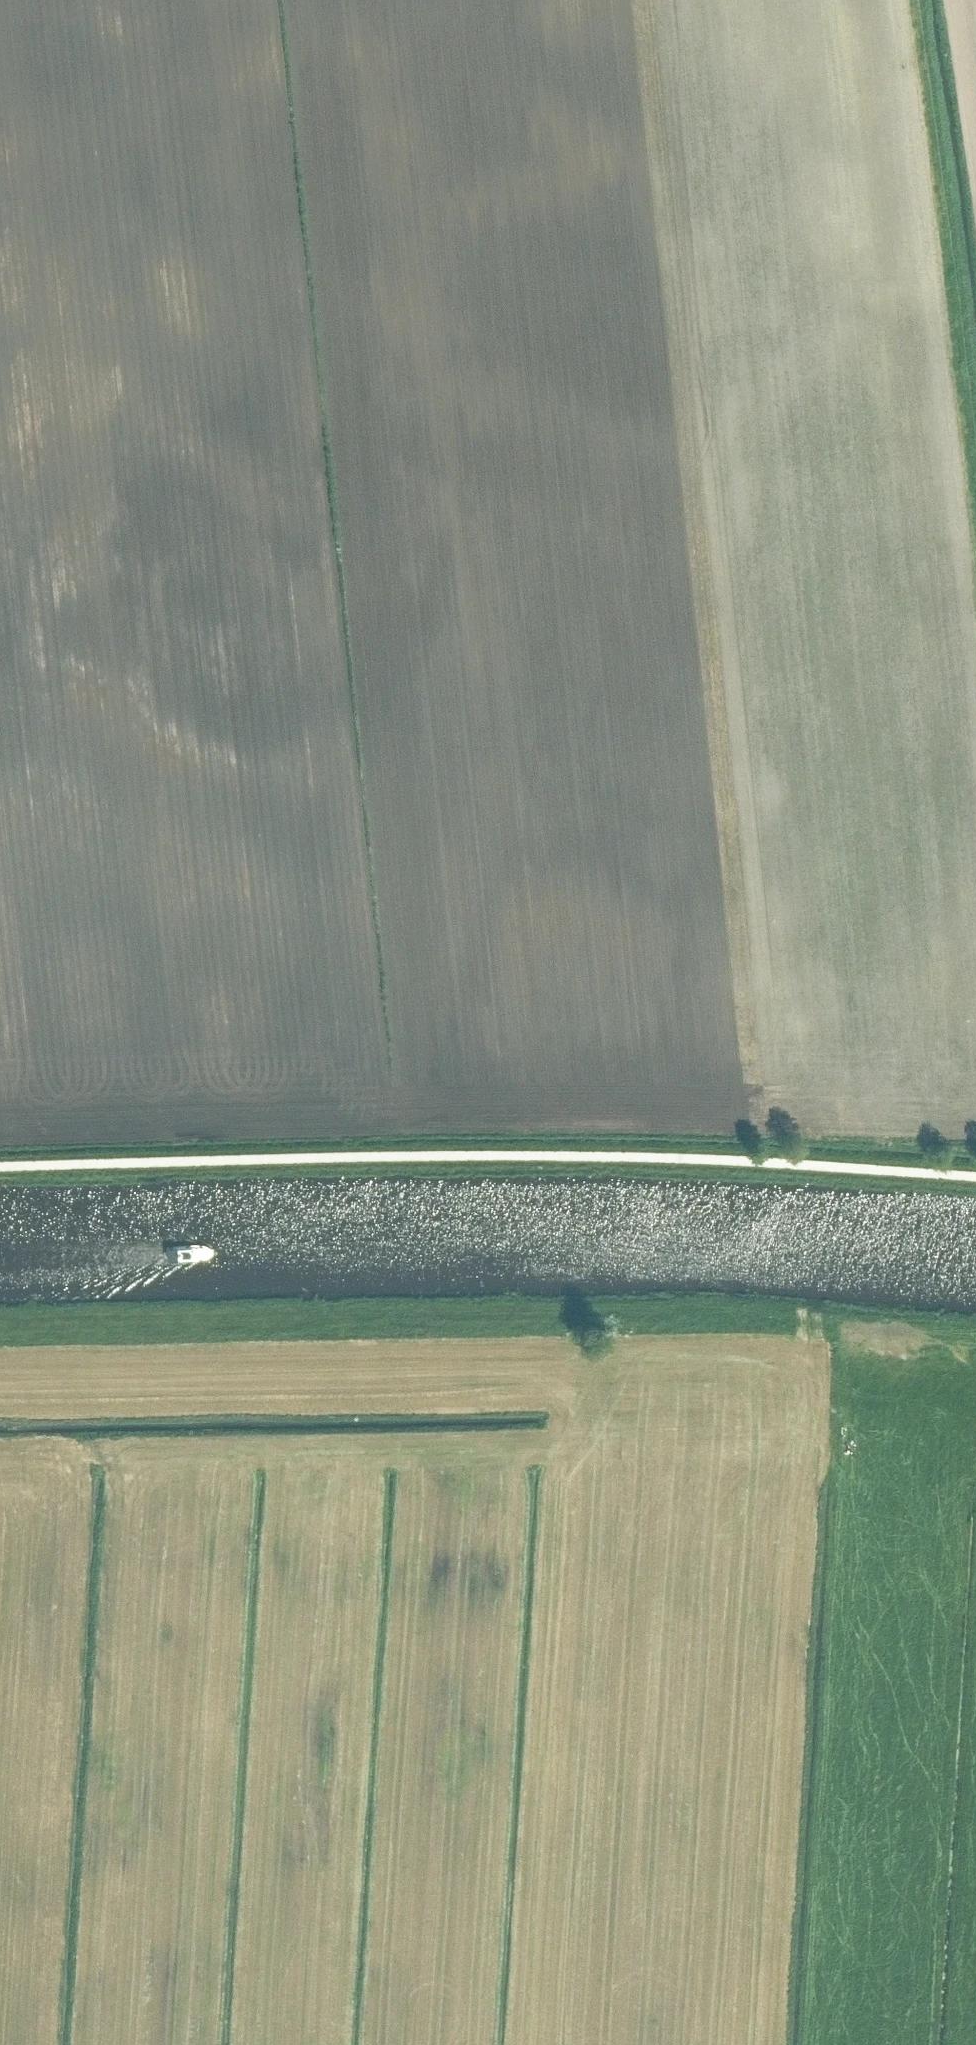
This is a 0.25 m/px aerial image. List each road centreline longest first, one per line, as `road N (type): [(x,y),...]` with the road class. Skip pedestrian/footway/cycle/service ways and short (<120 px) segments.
road 1 (track): [(0,1316),(582,1310),(975,1333)]

